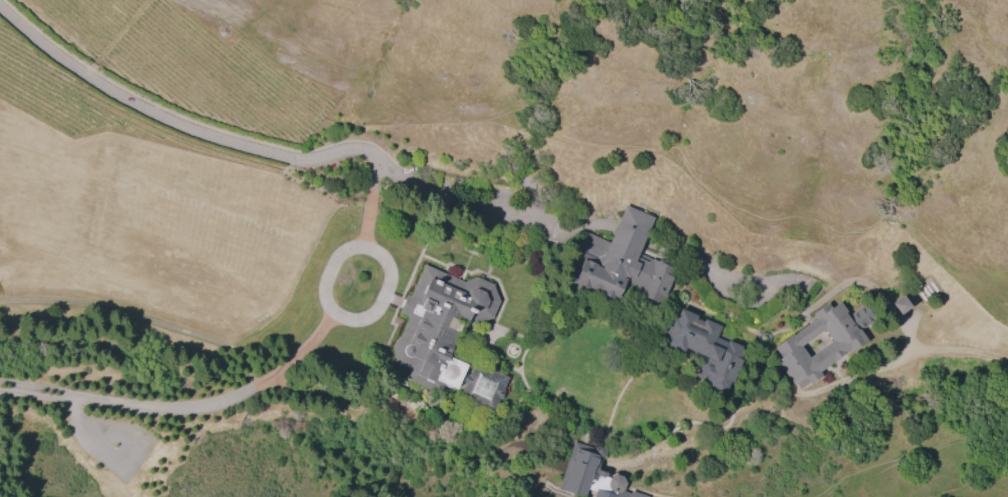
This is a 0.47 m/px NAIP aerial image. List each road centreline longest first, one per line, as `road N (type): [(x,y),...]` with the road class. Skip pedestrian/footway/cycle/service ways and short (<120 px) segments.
road 1 (residential): [(0,9),(90,79),(194,131),(298,159),(364,149),(375,163),(365,246)]
road 2 (residential): [(389,293),(390,262),(365,246),(338,257),(326,280),(335,316),(351,320),(367,317),(389,293)]

